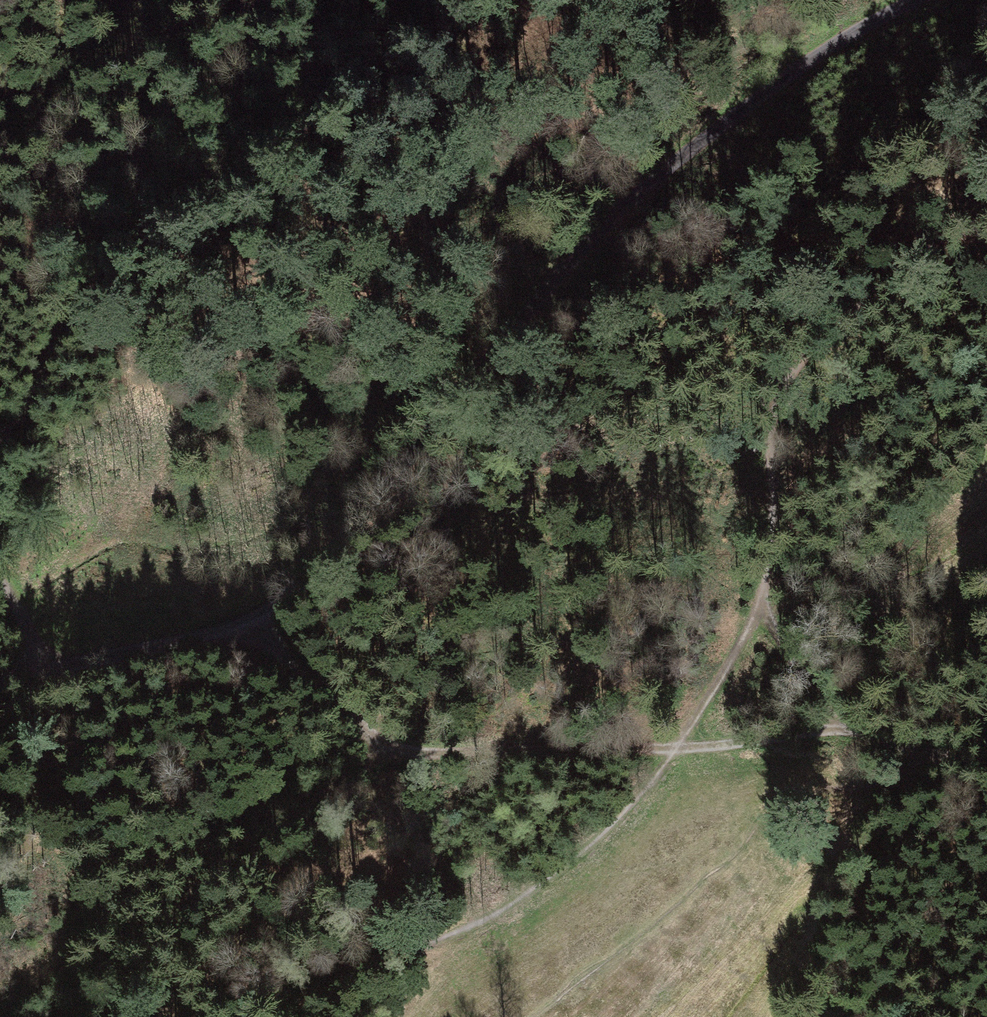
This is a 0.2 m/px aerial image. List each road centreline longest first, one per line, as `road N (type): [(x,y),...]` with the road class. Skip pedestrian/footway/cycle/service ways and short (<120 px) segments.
road 1 (unclassified): [(0,687),(37,669),(247,627),(332,569),(500,348),(655,177),(815,58),(925,0)]
road 2 (track): [(986,173),(959,227),(833,327),(786,379),(770,428),(761,608),(815,681),(837,730)]
road 3 (track): [(464,0),(288,148),(147,244),(0,370)]
road 4 (track): [(247,627),(379,743),(421,755),(678,747)]
road 5 (track): [(678,747),(837,730),(986,771)]

